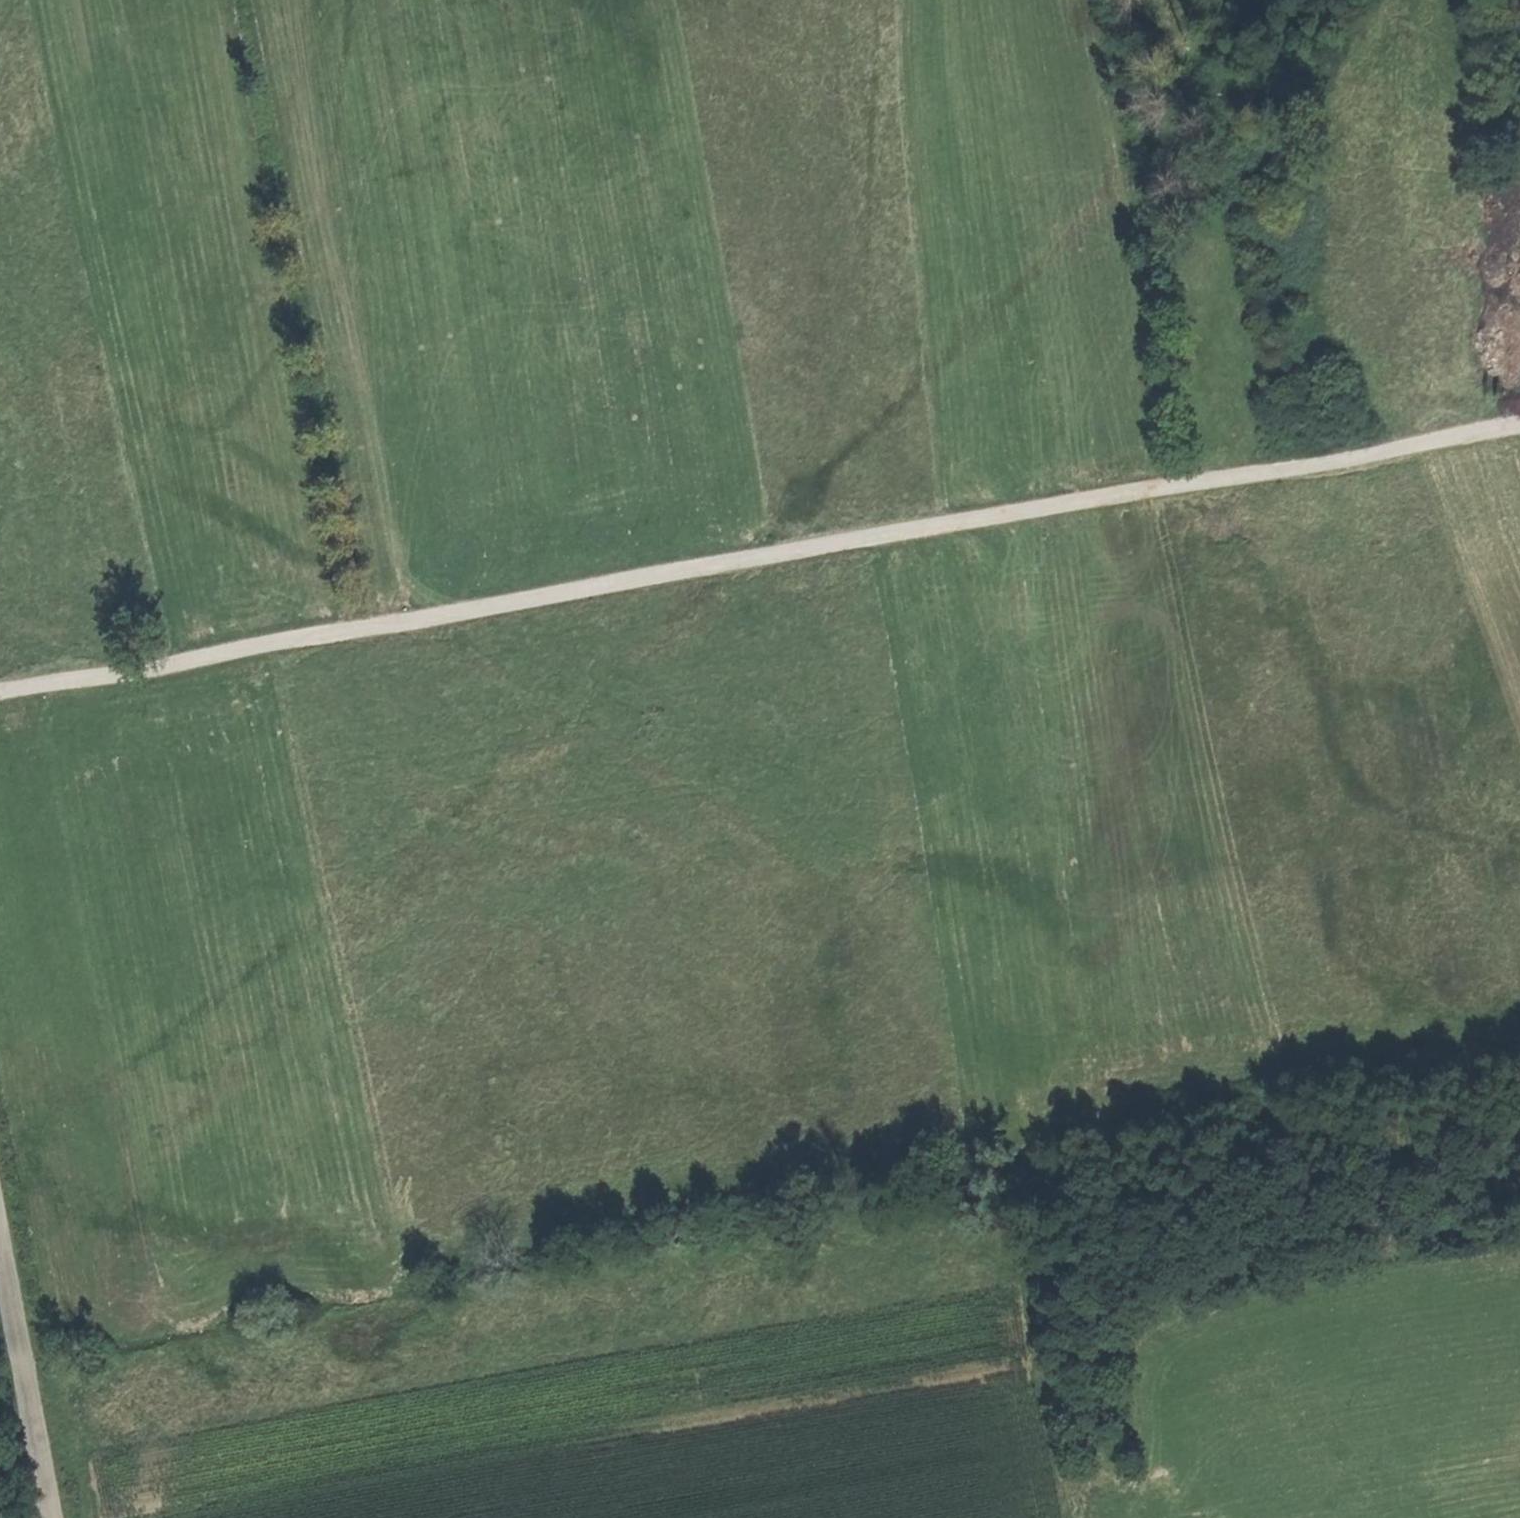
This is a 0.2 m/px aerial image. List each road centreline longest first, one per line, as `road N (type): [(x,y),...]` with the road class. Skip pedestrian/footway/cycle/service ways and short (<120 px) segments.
road 1 (track): [(0,696),(1519,426)]
road 2 (tertiary): [(0,1269),(48,1517)]
road 3 (track): [(1072,1517),(1025,1288)]

